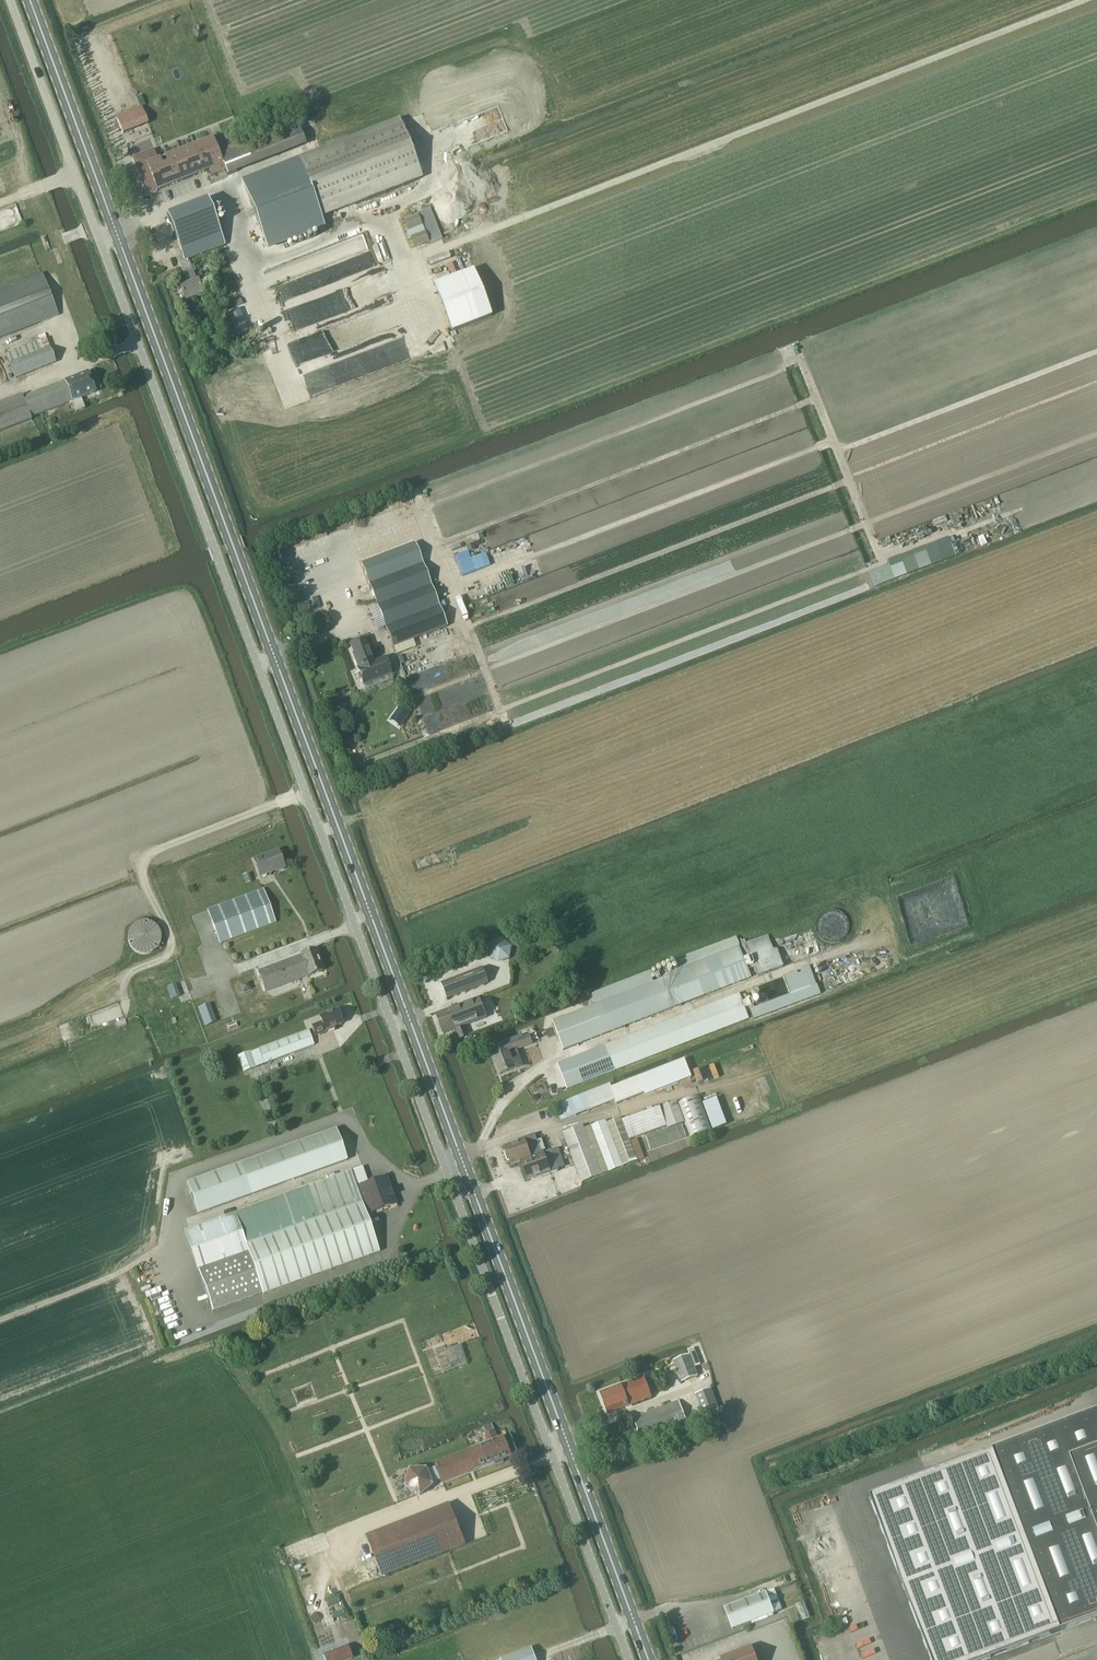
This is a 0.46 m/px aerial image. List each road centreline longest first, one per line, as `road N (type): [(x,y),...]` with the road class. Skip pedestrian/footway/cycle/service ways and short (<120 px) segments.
road 1 (unclassified): [(11,0),(630,1659)]
road 2 (primary): [(649,1659),(32,0)]
road 3 (track): [(219,189),(266,313),(1080,0)]
road 4 (track): [(366,626),(358,584),(435,556),(448,591),(834,444)]
road 5 (track): [(838,453),(1096,353)]
road 6 (track): [(0,1046),(184,975),(232,971)]
road 7 (track): [(875,550),(797,347)]
road 8 (track): [(162,1248),(118,1275),(0,1321)]

